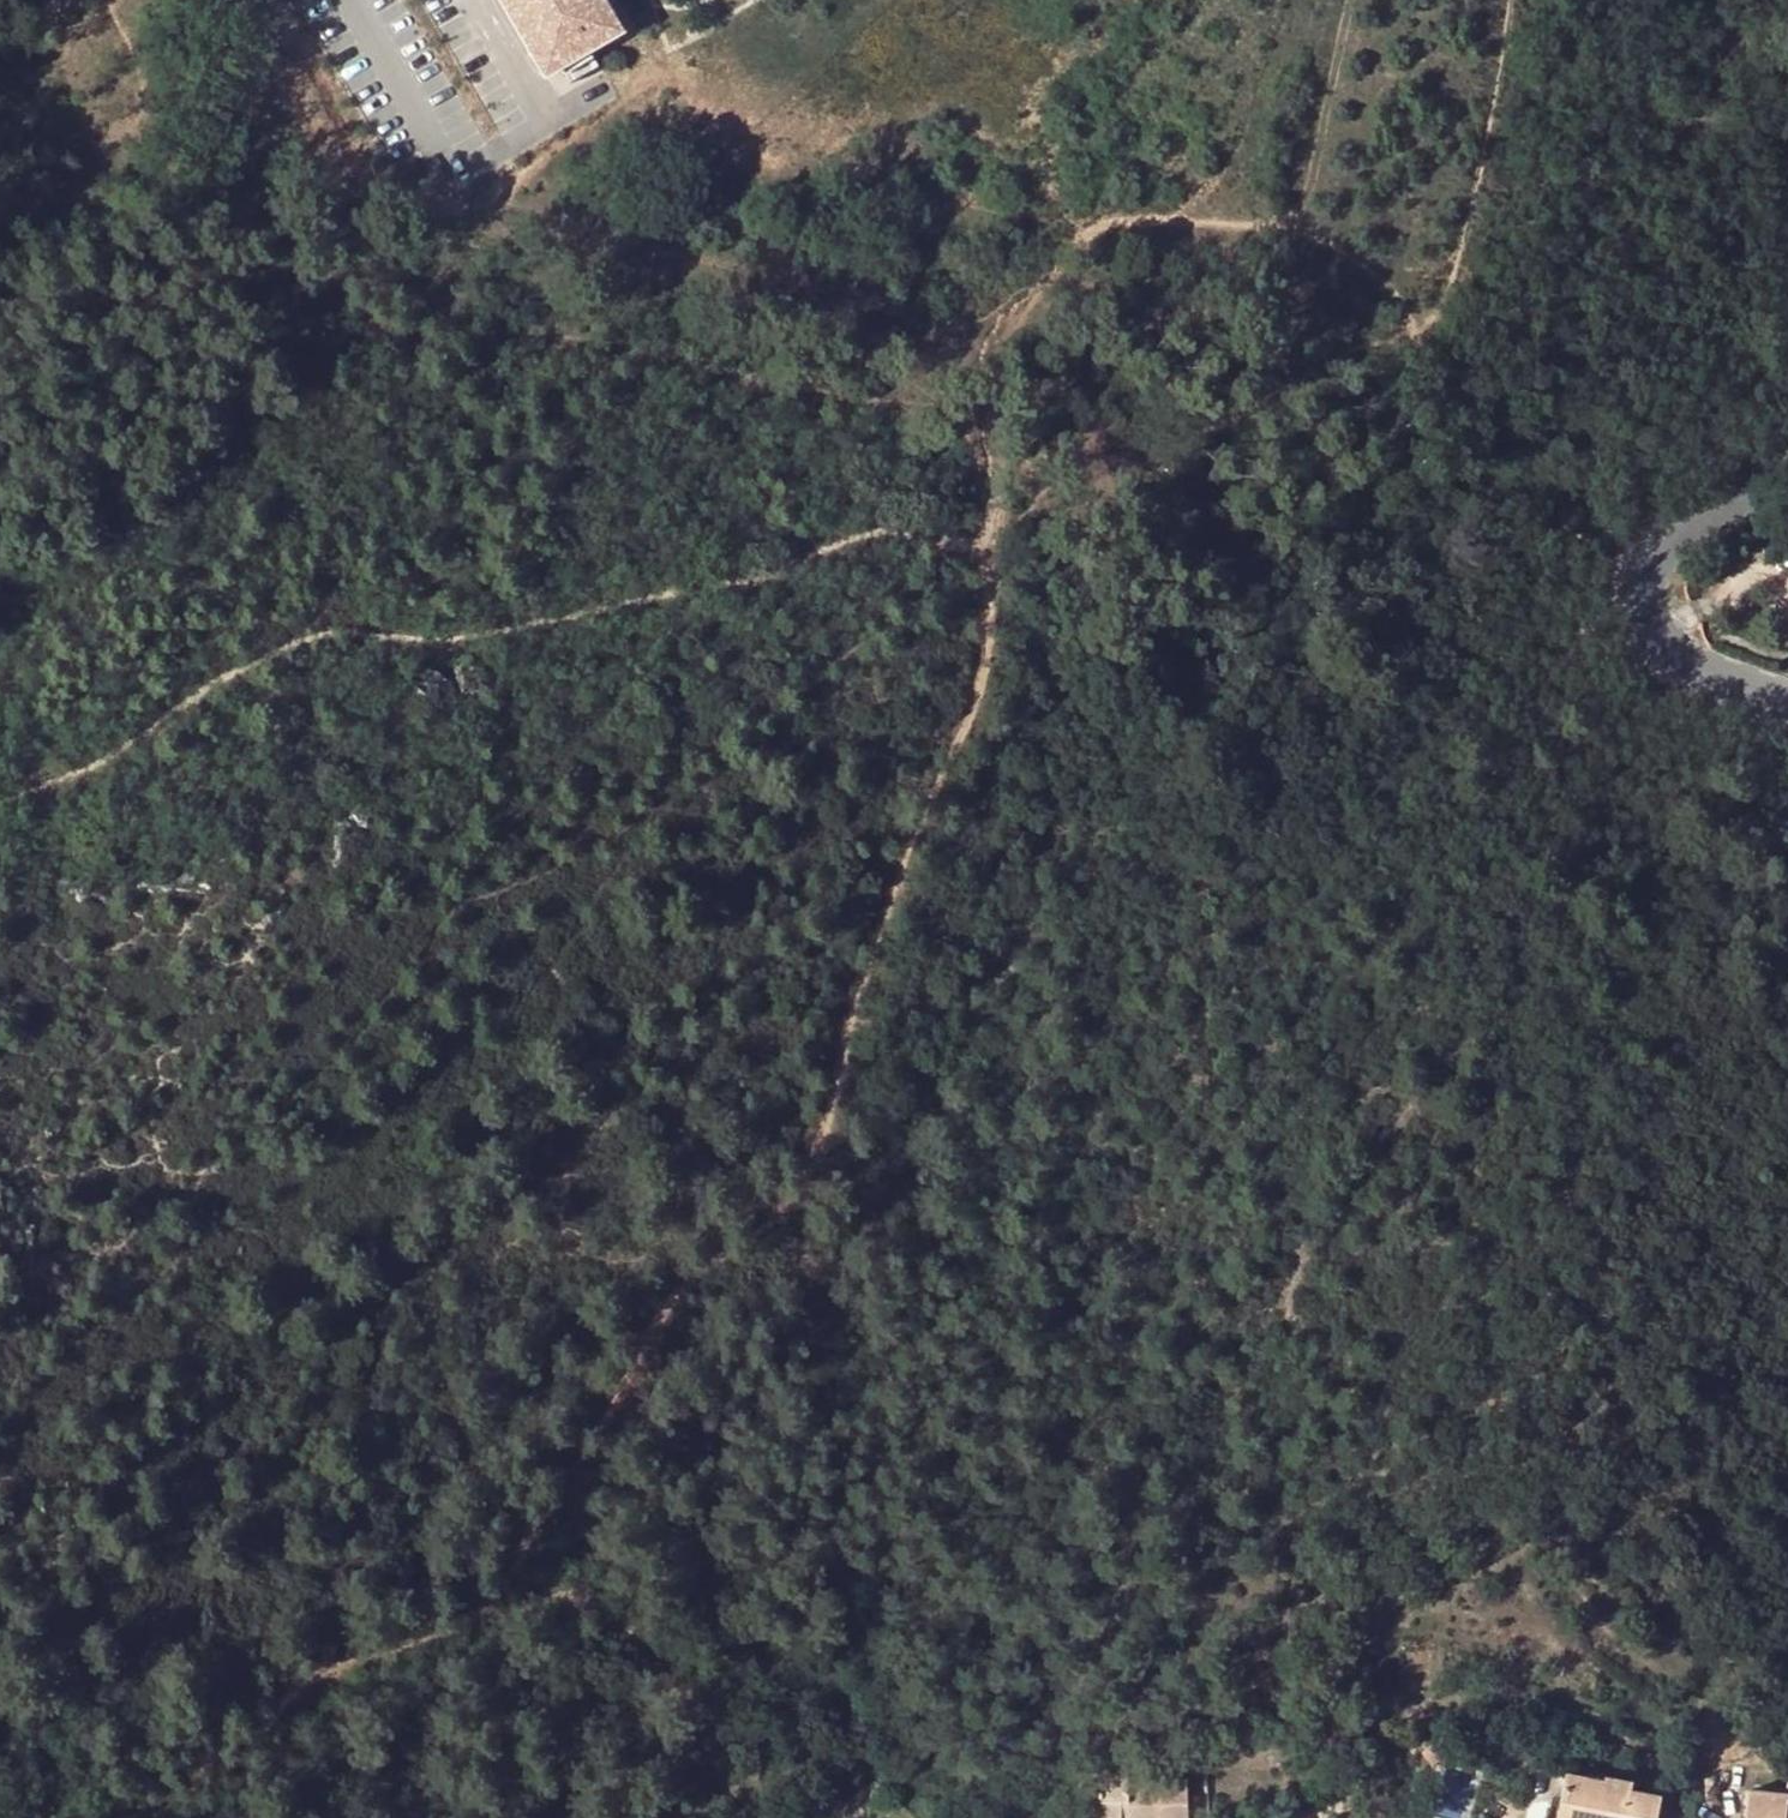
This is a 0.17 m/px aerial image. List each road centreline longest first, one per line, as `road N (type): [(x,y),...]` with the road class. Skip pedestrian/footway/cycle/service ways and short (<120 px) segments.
road 1 (unclassified): [(1787,503),(1678,547),(1645,599),(1682,659),(1787,704)]

